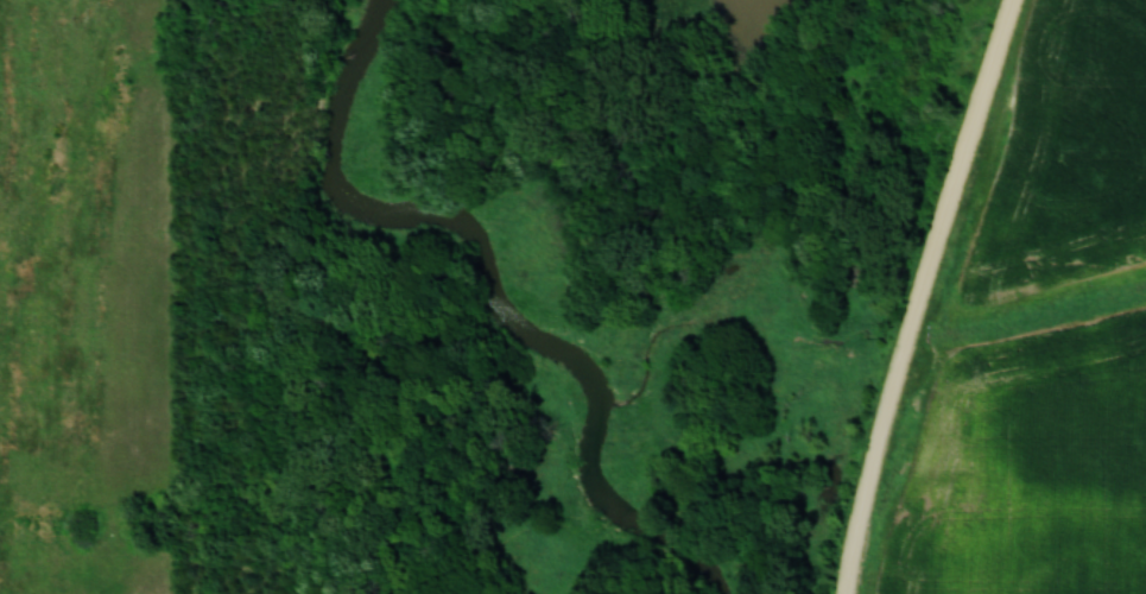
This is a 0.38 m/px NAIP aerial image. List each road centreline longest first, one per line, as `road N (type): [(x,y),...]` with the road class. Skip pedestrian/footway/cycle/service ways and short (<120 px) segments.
road 1 (residential): [(849,593),(899,383),(1018,0)]

